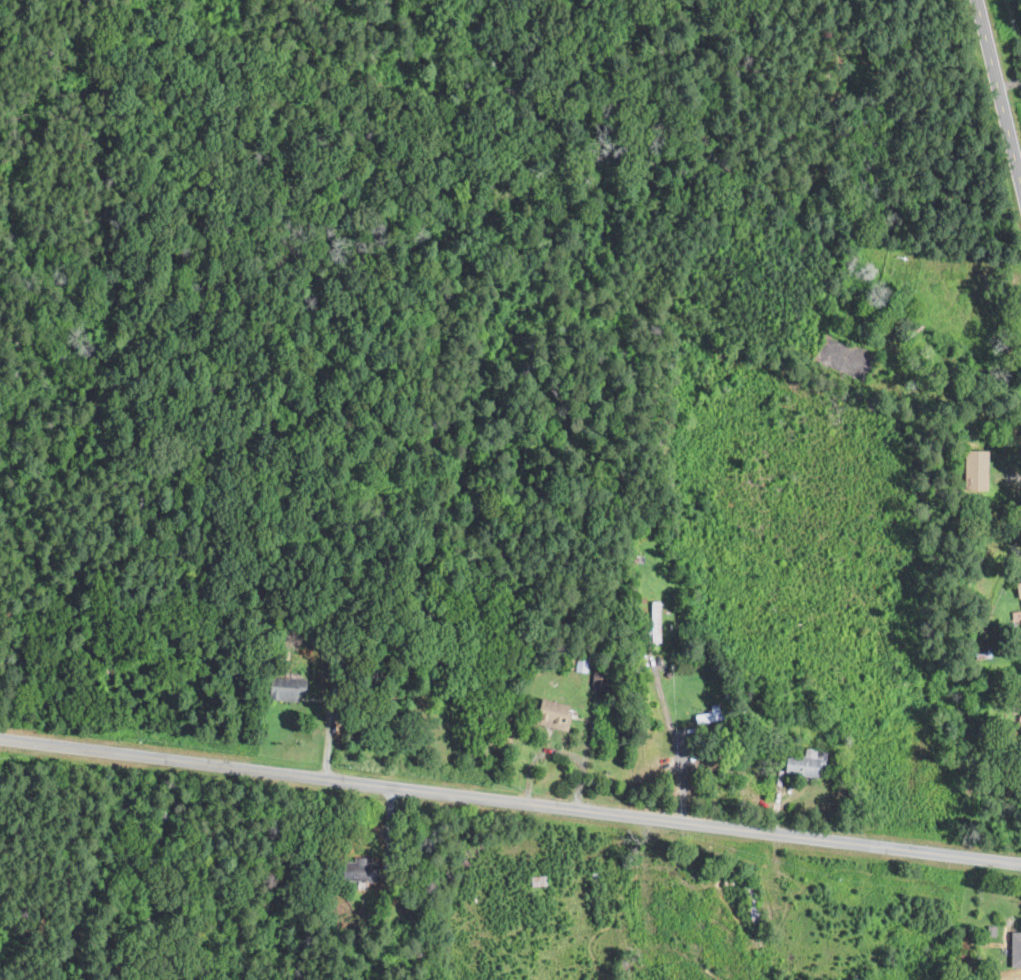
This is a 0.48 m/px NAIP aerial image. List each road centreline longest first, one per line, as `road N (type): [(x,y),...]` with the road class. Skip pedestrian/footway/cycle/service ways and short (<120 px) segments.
road 1 (residential): [(1020,864),(0,739)]
road 2 (tertiary): [(1020,179),(978,0)]

